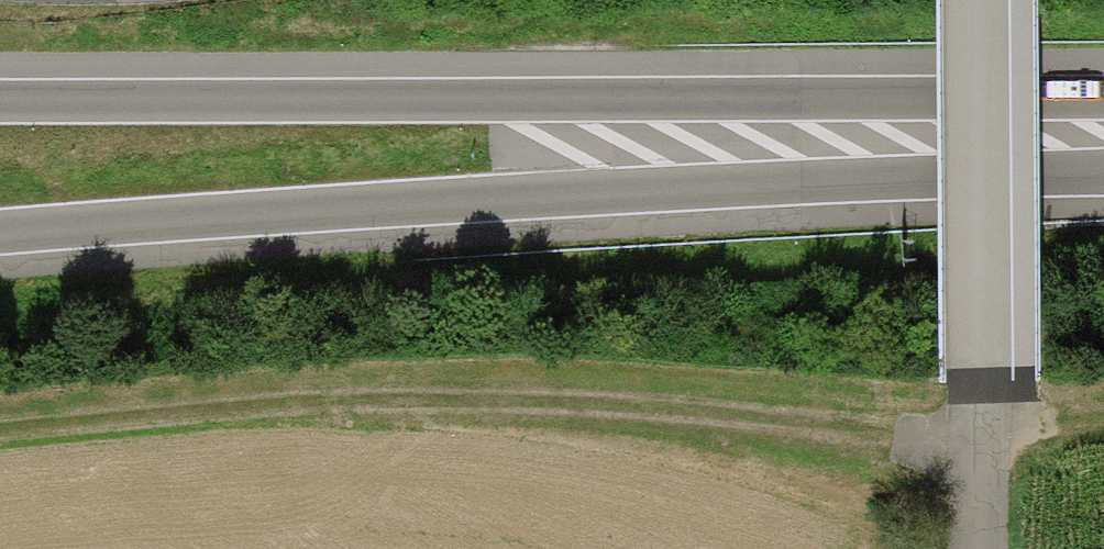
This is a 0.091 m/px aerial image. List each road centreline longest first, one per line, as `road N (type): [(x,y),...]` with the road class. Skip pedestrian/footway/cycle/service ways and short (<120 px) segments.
road 1 (motorway): [(0,245),(1103,177)]
road 2 (motorway): [(1103,69),(0,79)]
road 3 (track): [(979,0),(984,548)]

